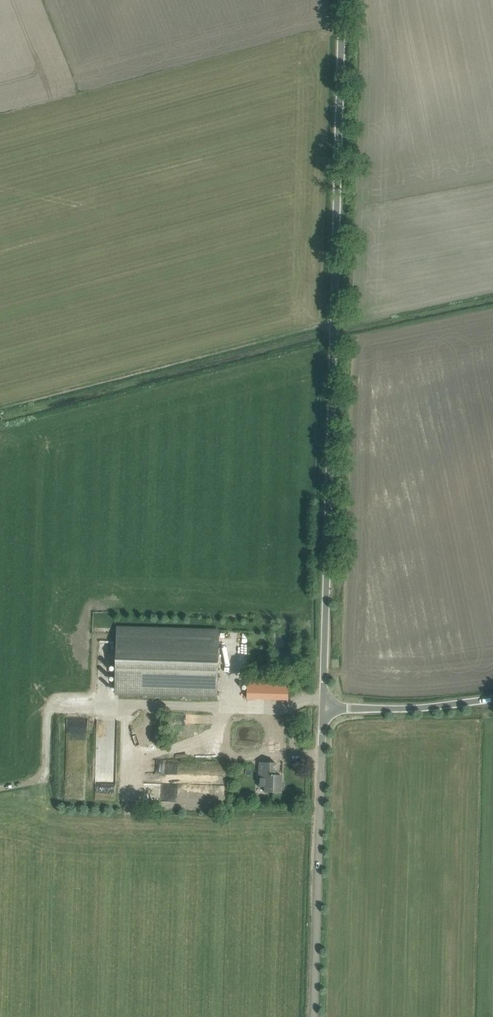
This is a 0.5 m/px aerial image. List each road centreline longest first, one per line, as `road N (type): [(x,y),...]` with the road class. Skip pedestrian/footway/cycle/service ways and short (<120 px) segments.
road 1 (unclassified): [(325,710),(341,0)]
road 2 (track): [(334,329),(0,415)]
road 3 (unclassified): [(315,1016),(325,710)]
road 4 (unclassified): [(325,710),(492,699)]

